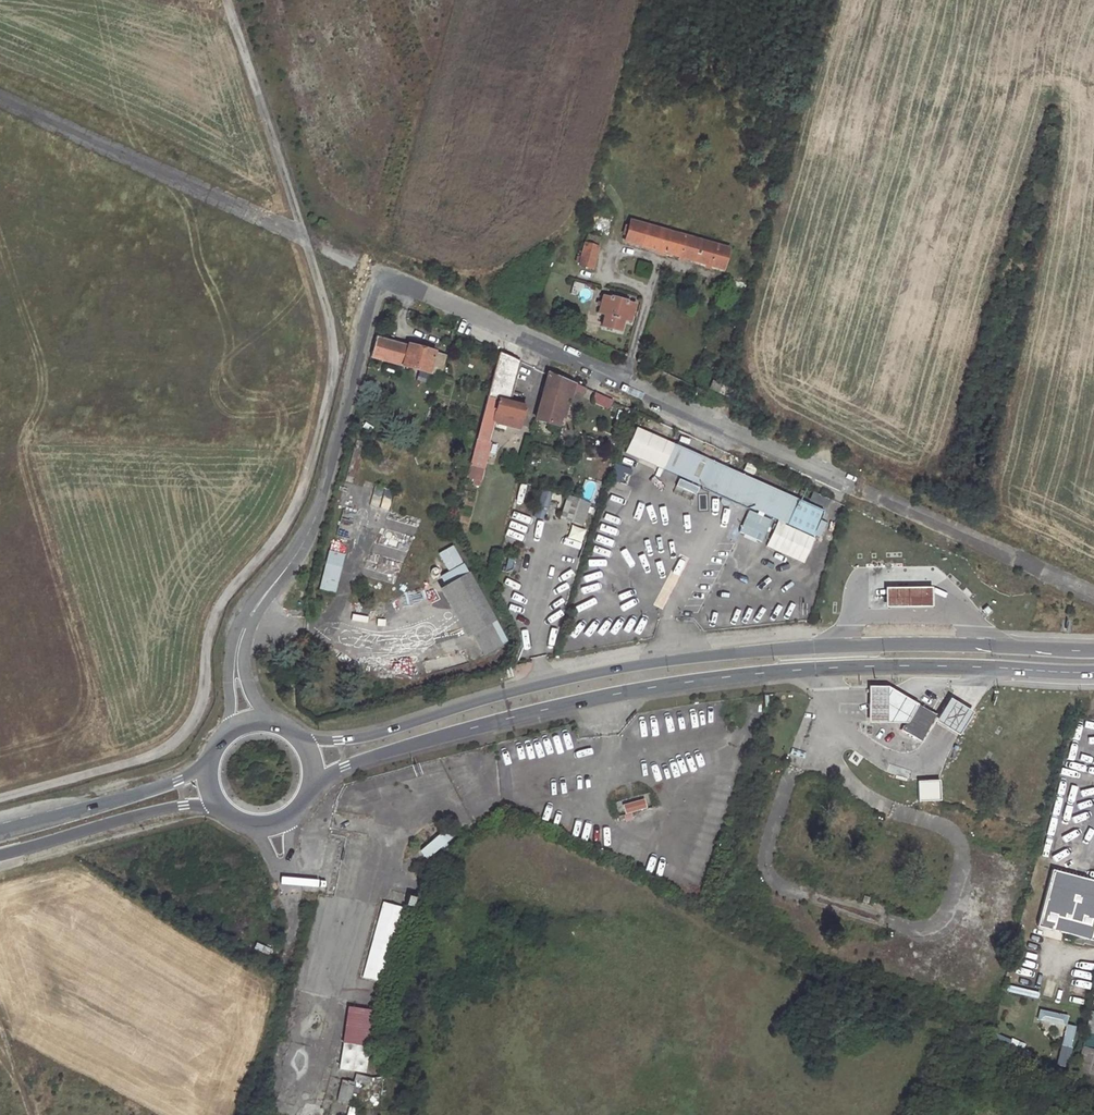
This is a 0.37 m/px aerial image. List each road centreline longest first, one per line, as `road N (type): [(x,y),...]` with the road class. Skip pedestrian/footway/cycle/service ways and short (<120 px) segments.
road 1 (residential): [(236,655),(247,621),(307,536),(320,503),(376,295),(401,282),(1093,594)]
road 2 (primary): [(1093,649),(883,645),(691,659),(537,687),(366,738),(304,740)]
road 3 (primary): [(315,787),(369,759),(476,728),(701,680),(868,666),(1093,671)]
road 4 (primary): [(0,856),(145,815),(217,809)]
road 5 (primary): [(206,765),(178,783),(0,834)]
road 6 (track): [(622,384),(649,298),(607,270)]
road 7 (primary): [(217,809),(239,826),(267,830),(293,820),(315,787)]

